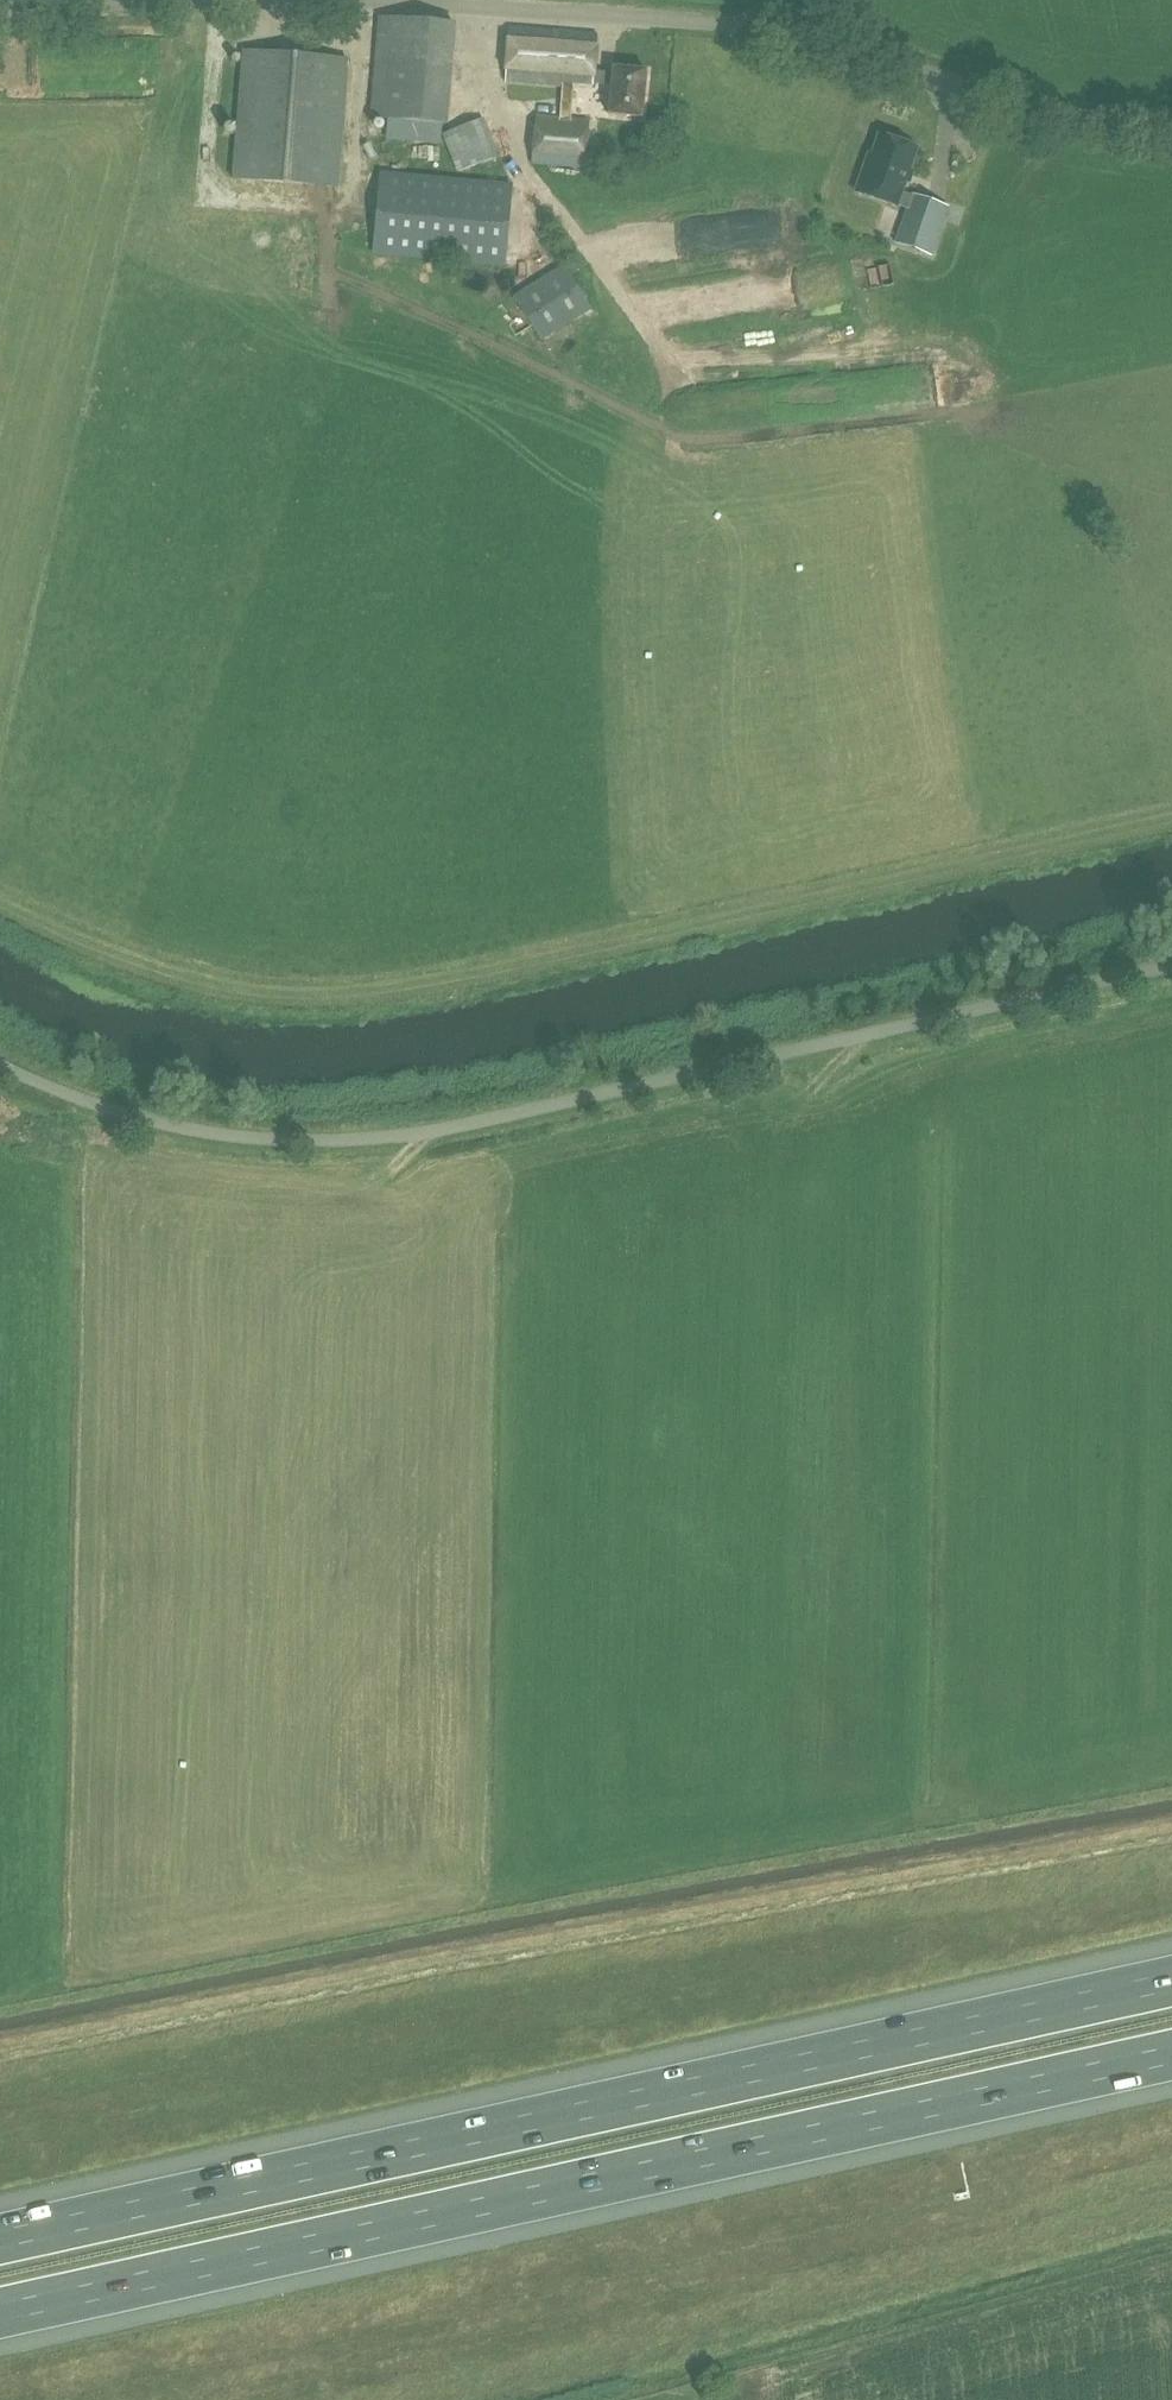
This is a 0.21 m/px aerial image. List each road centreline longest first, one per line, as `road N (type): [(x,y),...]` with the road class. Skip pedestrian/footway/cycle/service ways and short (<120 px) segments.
road 1 (unclassified): [(1171,965),(427,1132),(370,1138),(294,1141),(190,1130),(89,1103),(0,1066)]
road 2 (motorway): [(1171,1982),(0,2241)]
road 3 (motorway): [(0,2313),(1171,2056)]
road 4 (unclassified): [(1171,124),(1053,112),(819,40),(664,17),(349,1),(0,7)]

